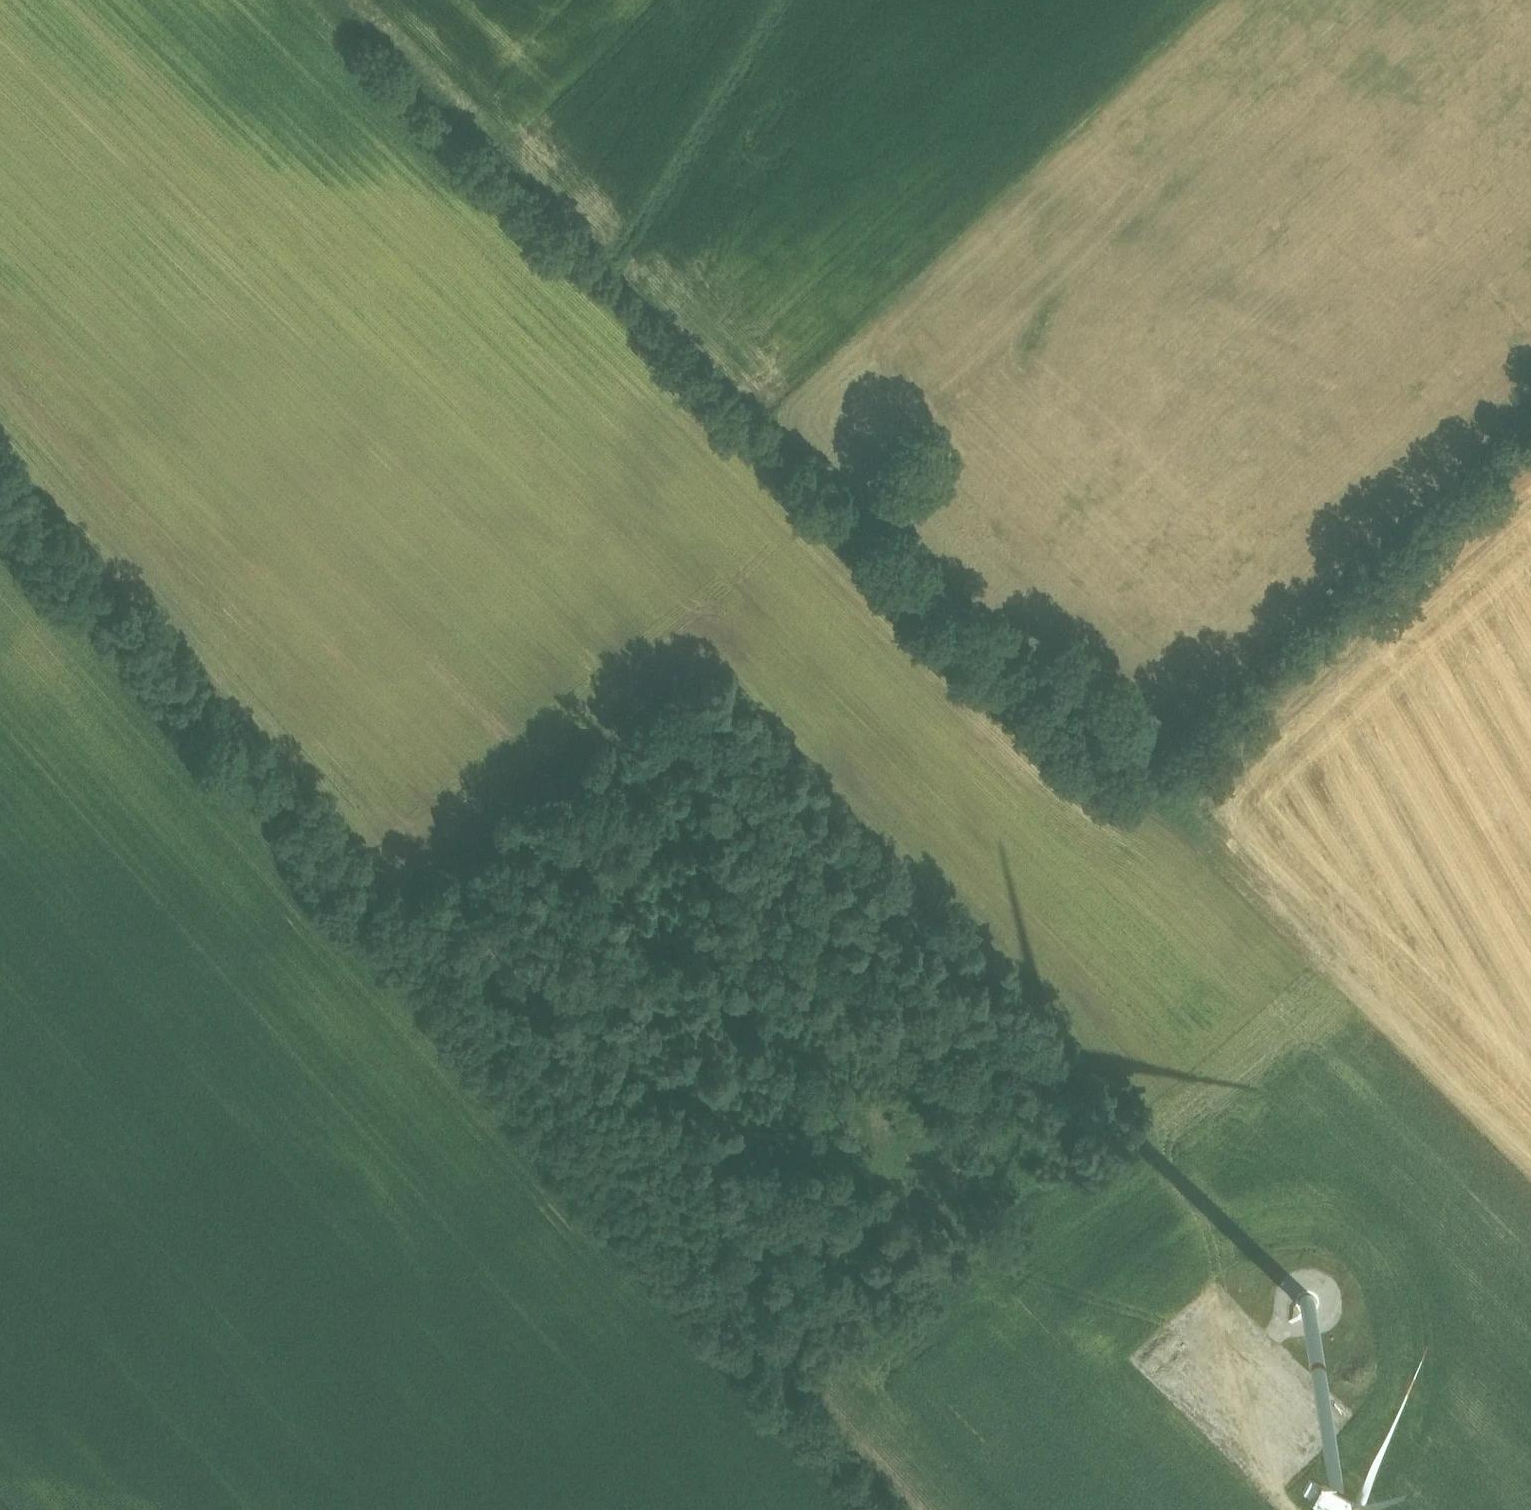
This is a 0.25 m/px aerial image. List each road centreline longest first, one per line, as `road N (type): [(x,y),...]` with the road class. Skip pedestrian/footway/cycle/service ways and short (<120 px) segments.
road 1 (track): [(1158,1384),(1288,1509)]

